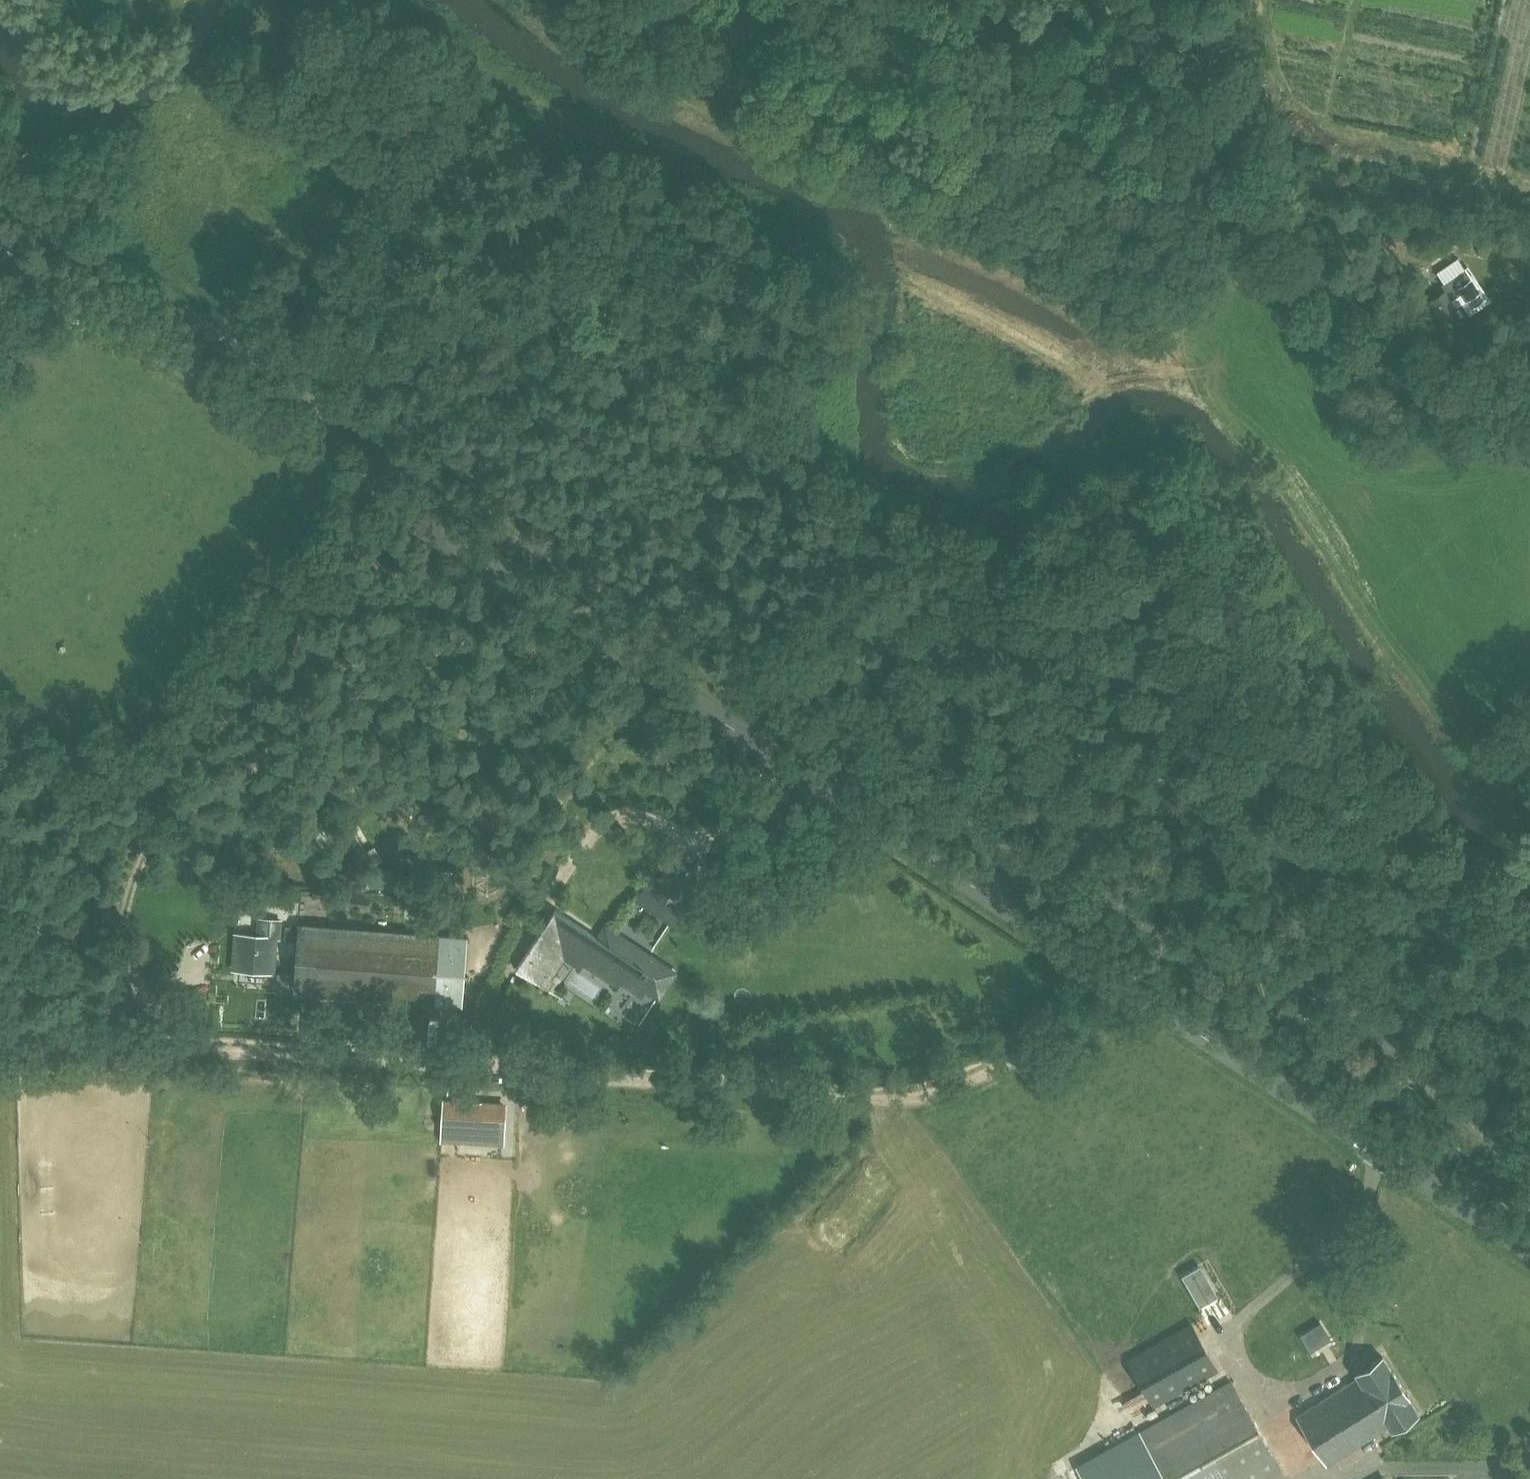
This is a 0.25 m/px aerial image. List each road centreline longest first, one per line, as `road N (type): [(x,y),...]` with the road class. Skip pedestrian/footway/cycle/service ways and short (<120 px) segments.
road 1 (secondary): [(1529,1251),(0,247)]
road 2 (track): [(1133,990),(1121,1006),(953,1089),(886,1100),(0,1035)]

